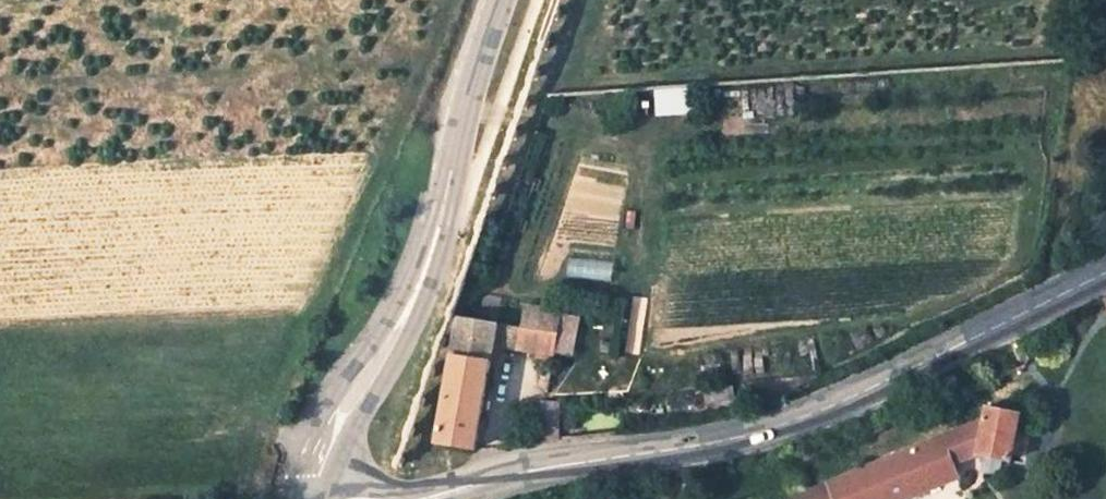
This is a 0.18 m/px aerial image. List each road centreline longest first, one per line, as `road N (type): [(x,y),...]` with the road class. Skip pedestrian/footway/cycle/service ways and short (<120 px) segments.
road 1 (secondary): [(1105,269),(912,365),(731,440),(503,478)]
road 2 (tertiary): [(351,446),(444,260),(440,226)]
road 3 (tertiary): [(440,226),(468,94),(499,0)]
road 4 (tertiary): [(440,226),(382,334),(328,401)]
road 5 (secondary): [(503,478),(377,490)]

